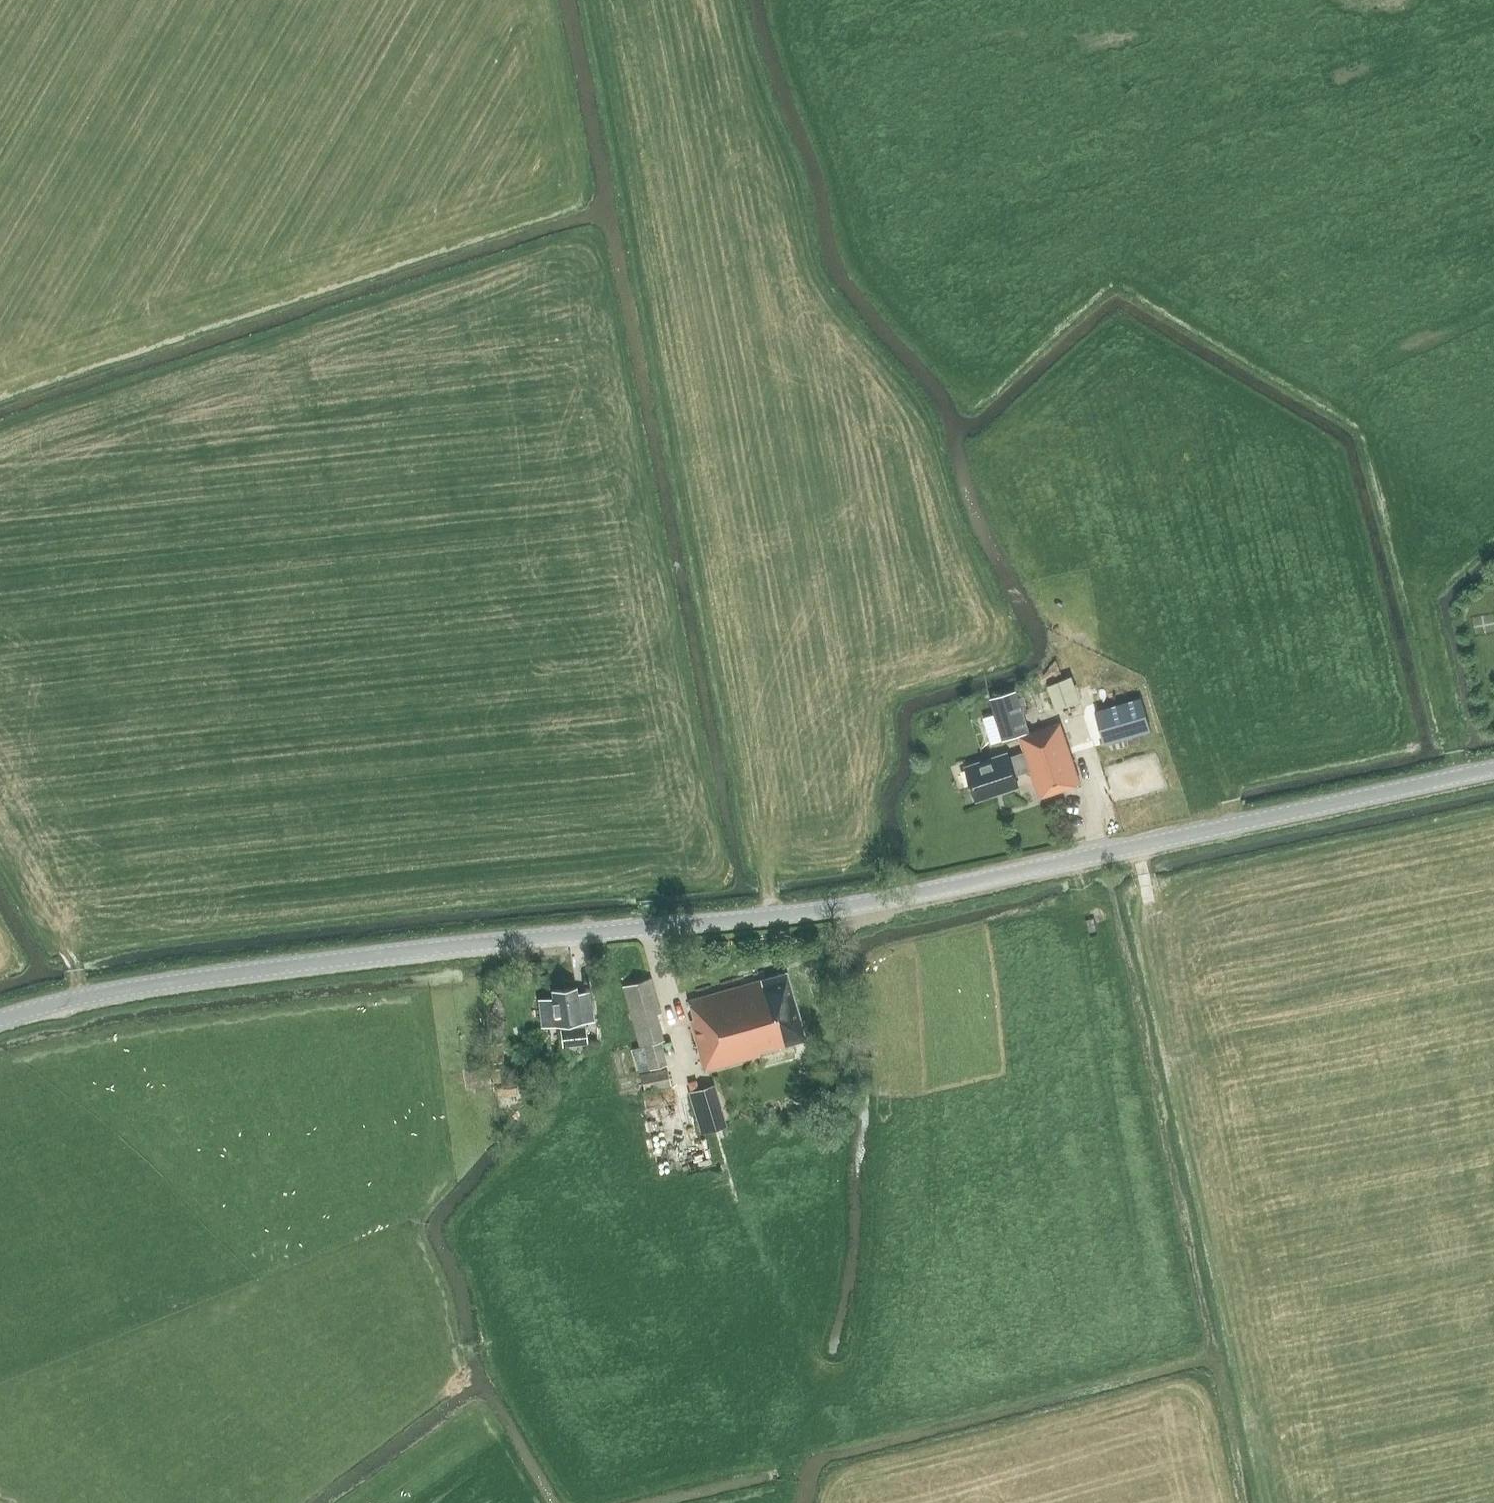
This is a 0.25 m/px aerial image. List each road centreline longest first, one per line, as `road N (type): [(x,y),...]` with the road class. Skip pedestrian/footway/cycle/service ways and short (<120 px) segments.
road 1 (tertiary): [(0,1019),(170,981),(832,909),(1493,768)]

